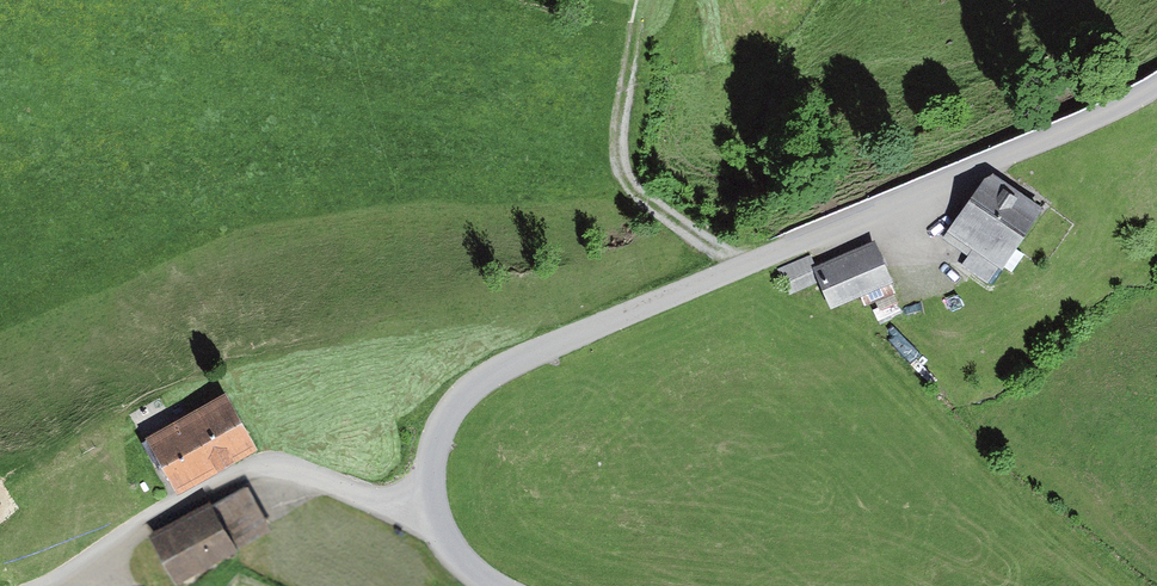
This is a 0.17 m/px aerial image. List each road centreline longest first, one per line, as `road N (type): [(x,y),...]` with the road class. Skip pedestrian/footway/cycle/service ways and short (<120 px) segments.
road 1 (unclassified): [(1156,81),(1039,146),(476,383),(452,404),(427,457),(422,504)]
road 2 (unclassified): [(422,504),(287,474),(254,474),(158,520),(50,585)]
road 3 (track): [(744,270),(657,215),(618,144),(647,0)]

